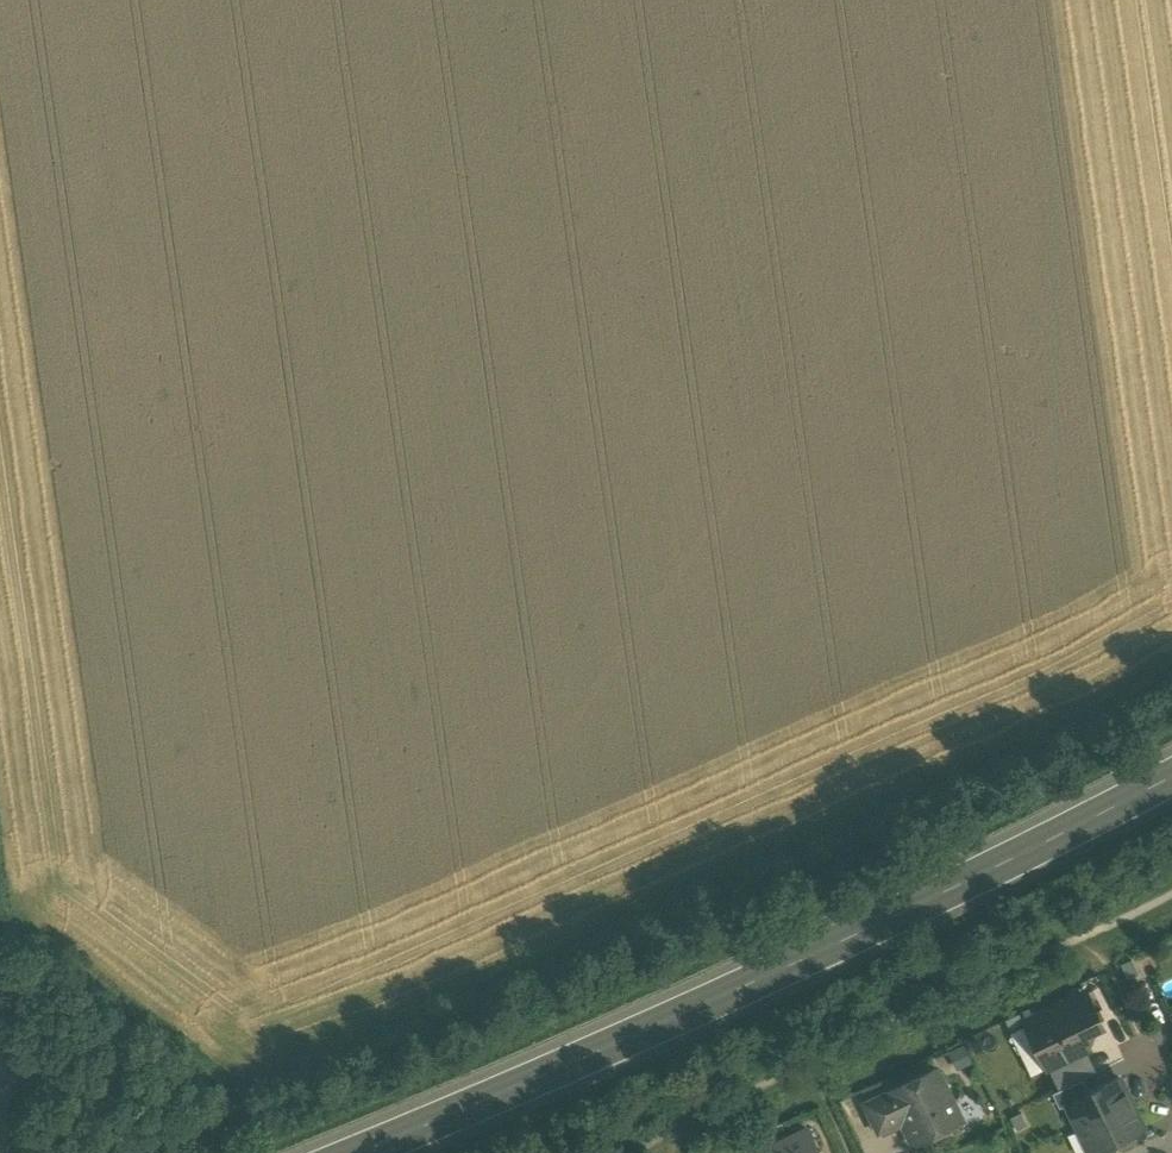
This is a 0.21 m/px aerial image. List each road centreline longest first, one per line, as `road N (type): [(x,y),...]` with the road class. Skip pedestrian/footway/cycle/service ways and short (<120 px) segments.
road 1 (primary): [(334,1152),(644,1030),(997,866),(1171,771)]

